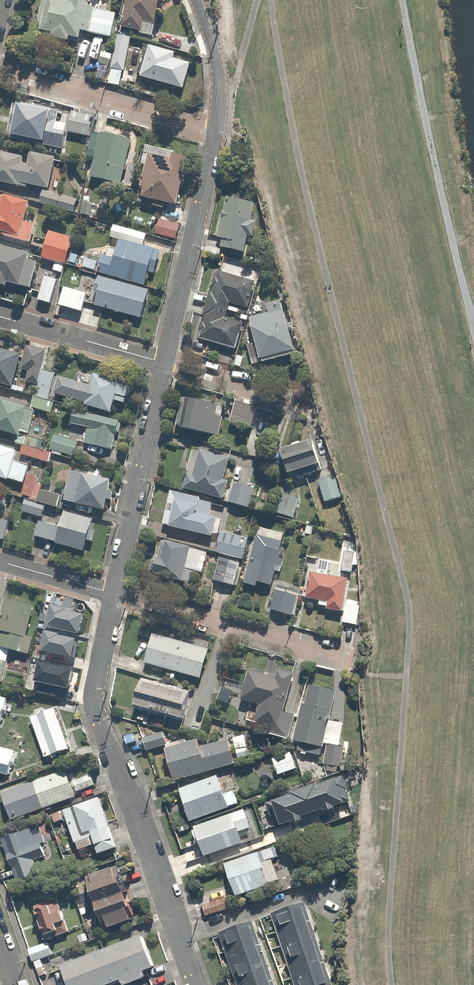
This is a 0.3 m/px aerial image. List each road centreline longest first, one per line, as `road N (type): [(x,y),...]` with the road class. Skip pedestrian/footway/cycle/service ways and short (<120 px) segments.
road 1 (residential): [(112,593),(93,688),(99,716),(195,984)]
road 2 (residential): [(112,593),(344,659)]
road 3 (residential): [(218,132),(162,362)]
road 4 (residential): [(162,362),(112,593)]
road 5 (residential): [(218,132),(0,71)]
road 6 (residential): [(162,362),(0,316)]
road 7 (residential): [(196,0),(217,70),(218,132)]

